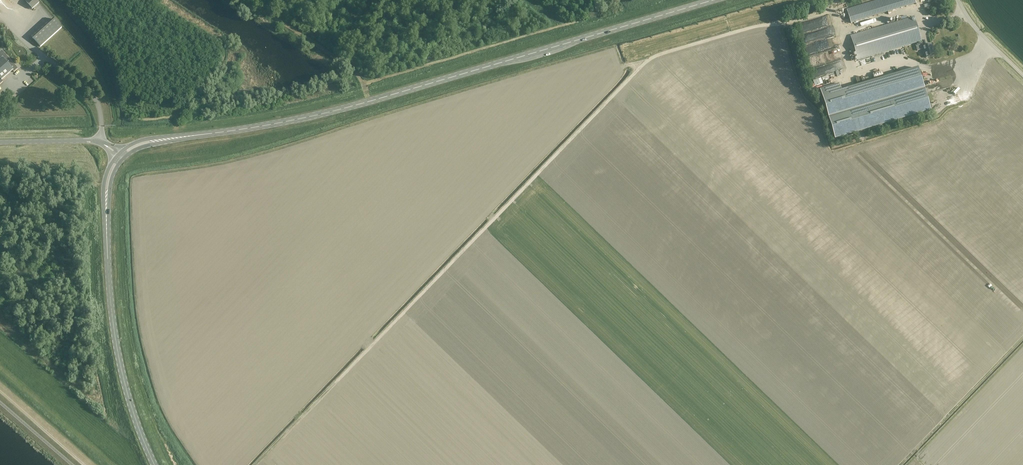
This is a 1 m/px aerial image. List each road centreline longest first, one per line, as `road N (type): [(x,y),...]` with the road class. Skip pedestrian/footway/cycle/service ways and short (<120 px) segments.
road 1 (secondary): [(120,156),(146,142),(360,104),(712,0)]
road 2 (secondary): [(154,464),(125,382),(111,307),(106,190),(120,156)]
road 3 (tertiary): [(120,156),(93,141),(0,142)]

